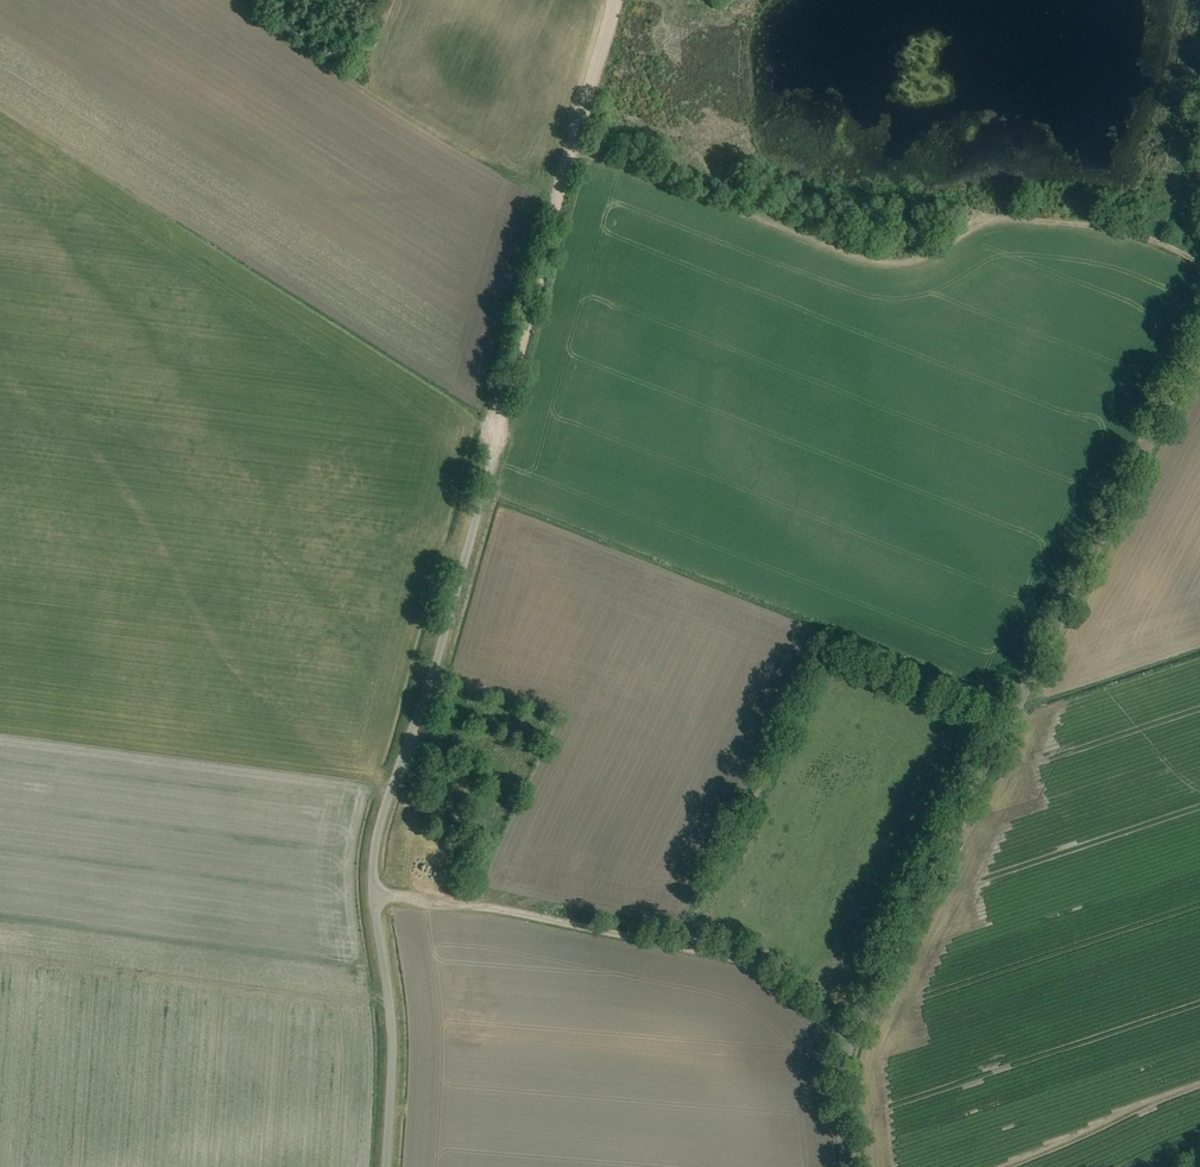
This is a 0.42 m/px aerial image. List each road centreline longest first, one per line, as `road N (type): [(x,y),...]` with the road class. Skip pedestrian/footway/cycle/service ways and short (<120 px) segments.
road 1 (tertiary): [(1199,341),(849,1038),(843,1081),(852,1166)]
road 2 (unclassified): [(386,1166),(392,1052),(375,897),(380,826),(437,658),(503,412)]
road 3 (track): [(575,150),(871,262),(917,262),(986,222),(1021,217),(1162,245),(1199,266)]
road 4 (track): [(375,897),(440,902),(751,963),(849,1038)]
road 5 (track): [(503,412),(617,0)]

